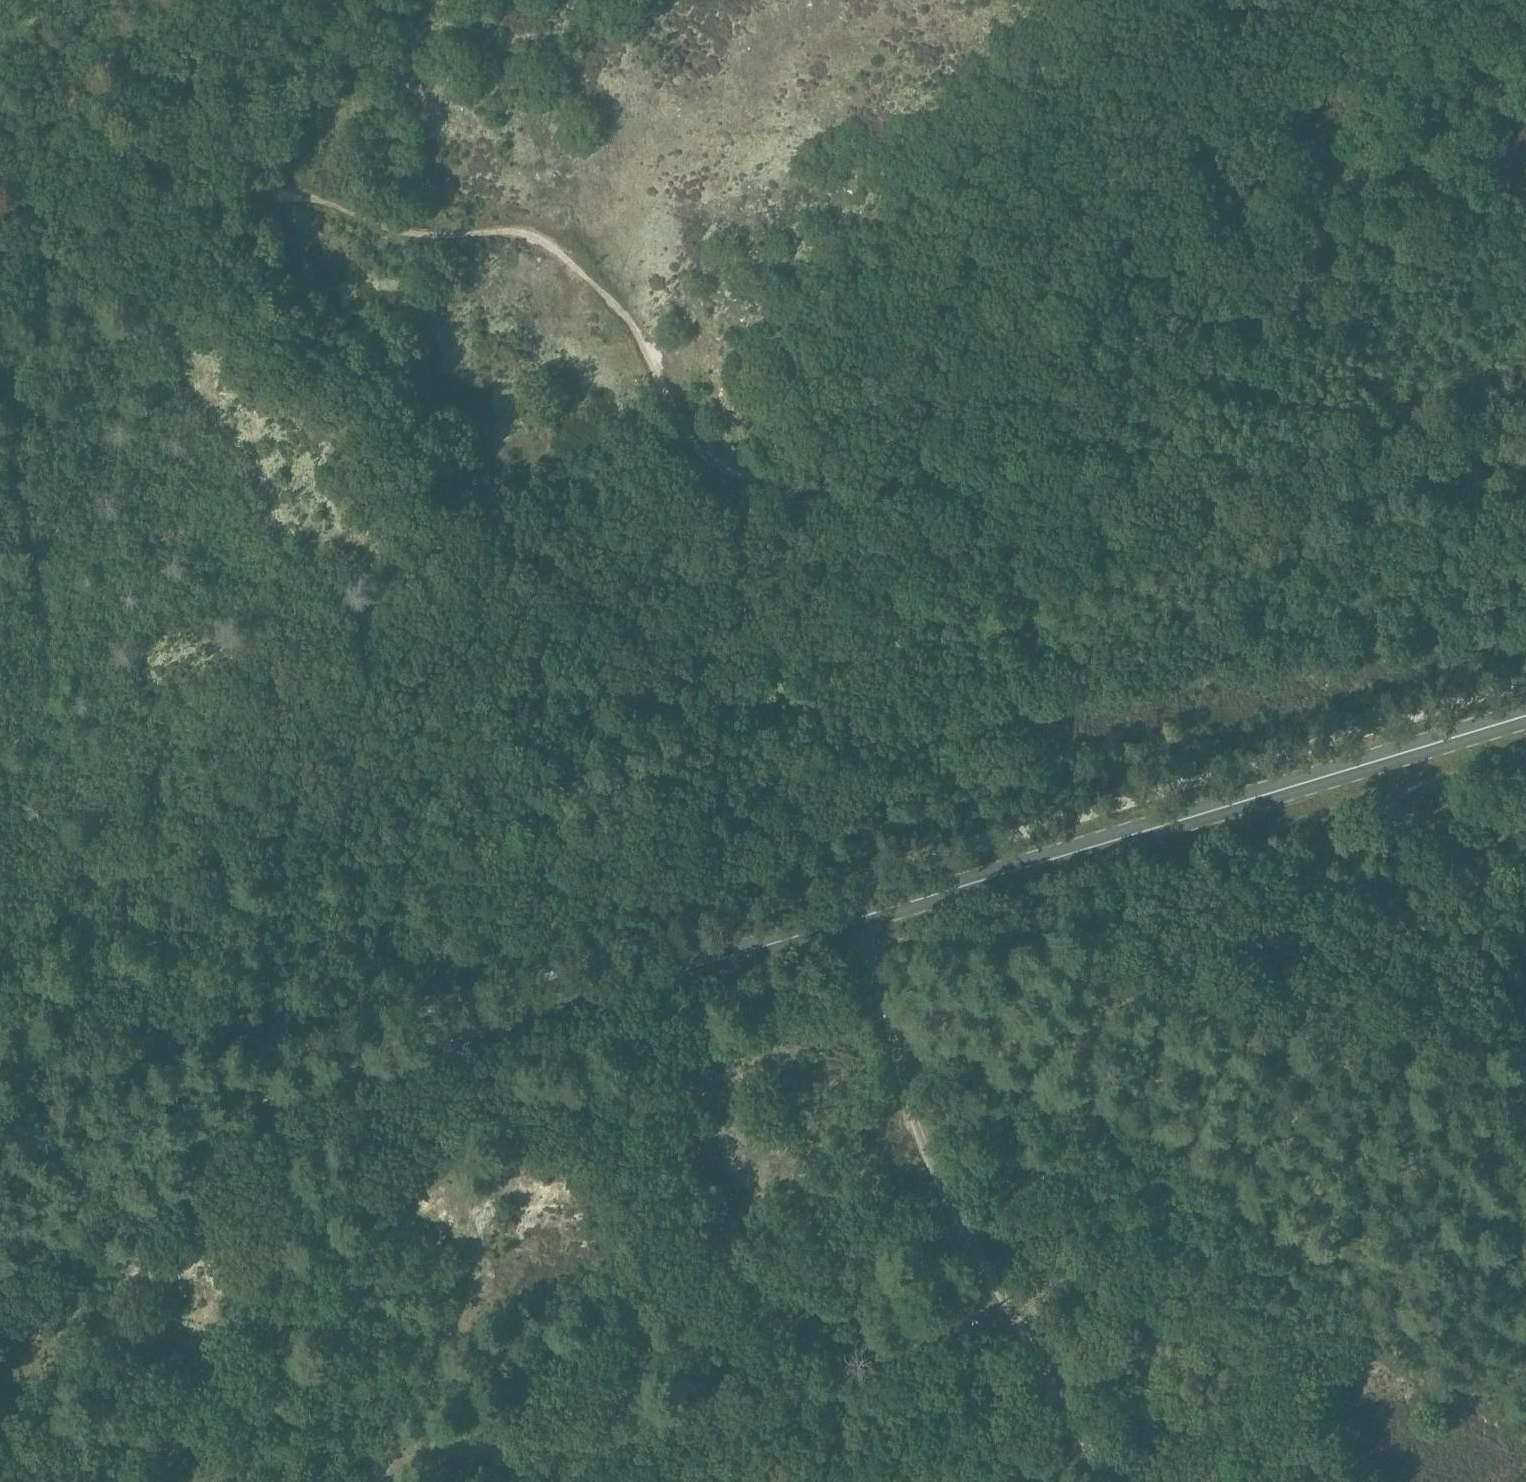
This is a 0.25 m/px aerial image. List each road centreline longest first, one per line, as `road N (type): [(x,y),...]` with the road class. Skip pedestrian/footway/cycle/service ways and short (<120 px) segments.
road 1 (secondary): [(0,1247),(118,1171),(341,1071),(1525,718)]

